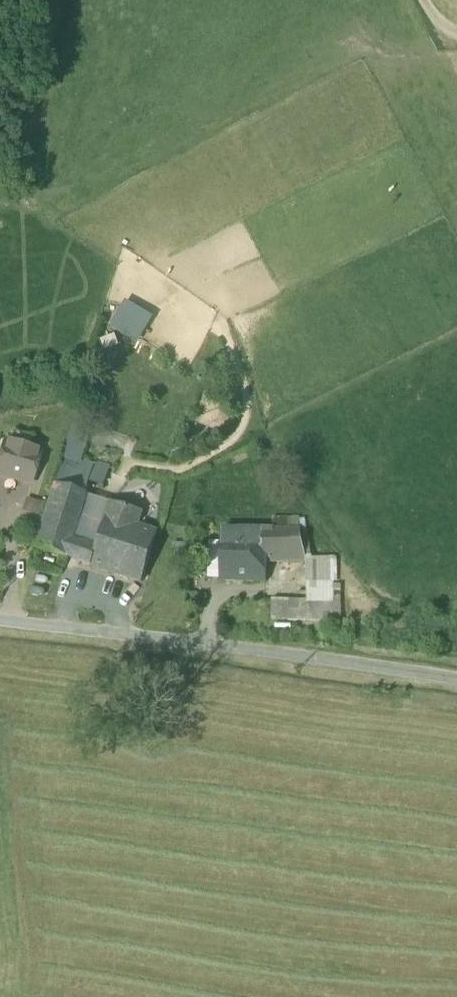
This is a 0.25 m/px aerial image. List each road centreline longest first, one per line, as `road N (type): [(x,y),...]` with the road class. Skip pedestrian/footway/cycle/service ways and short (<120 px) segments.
road 1 (unclassified): [(0,622),(456,677)]

